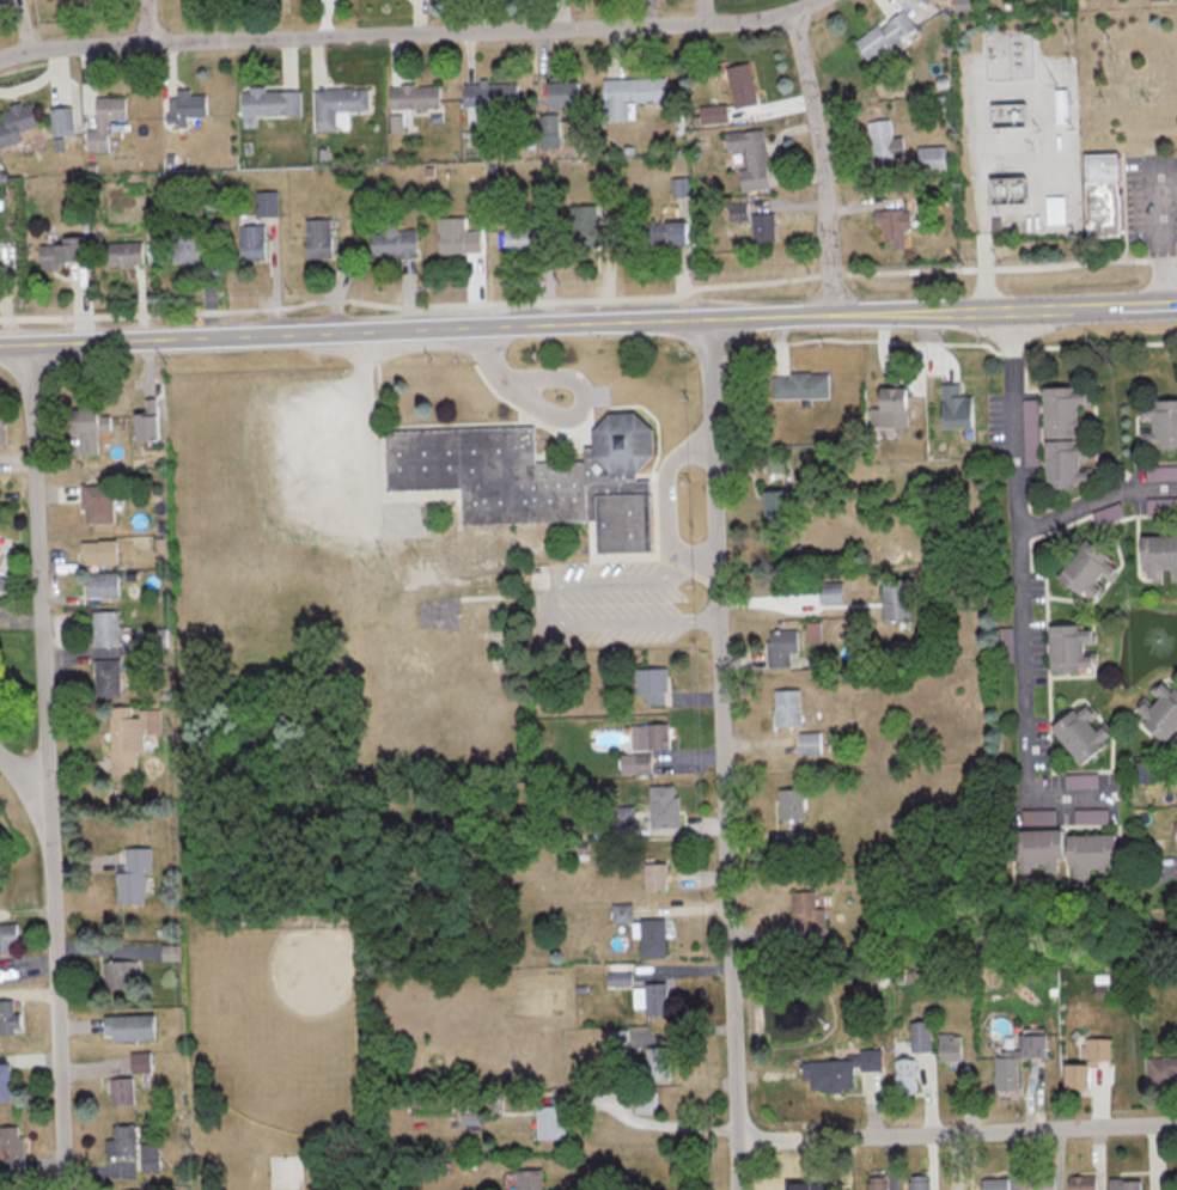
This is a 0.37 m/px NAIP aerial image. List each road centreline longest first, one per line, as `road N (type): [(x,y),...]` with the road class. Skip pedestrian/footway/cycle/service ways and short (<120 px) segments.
road 1 (tertiary): [(0,347),(1122,309)]
road 2 (residential): [(738,1189),(709,321)]
road 3 (residential): [(64,1189),(25,346)]
road 4 (residential): [(0,62),(147,44),(758,20),(816,0)]
road 5 (residential): [(1010,310),(1026,801)]
road 6 (residential): [(1176,1125),(737,1143)]
road 7 (residential): [(831,316),(817,127),(789,14)]
road 8 (residential): [(1019,529),(1108,496),(1176,489)]

